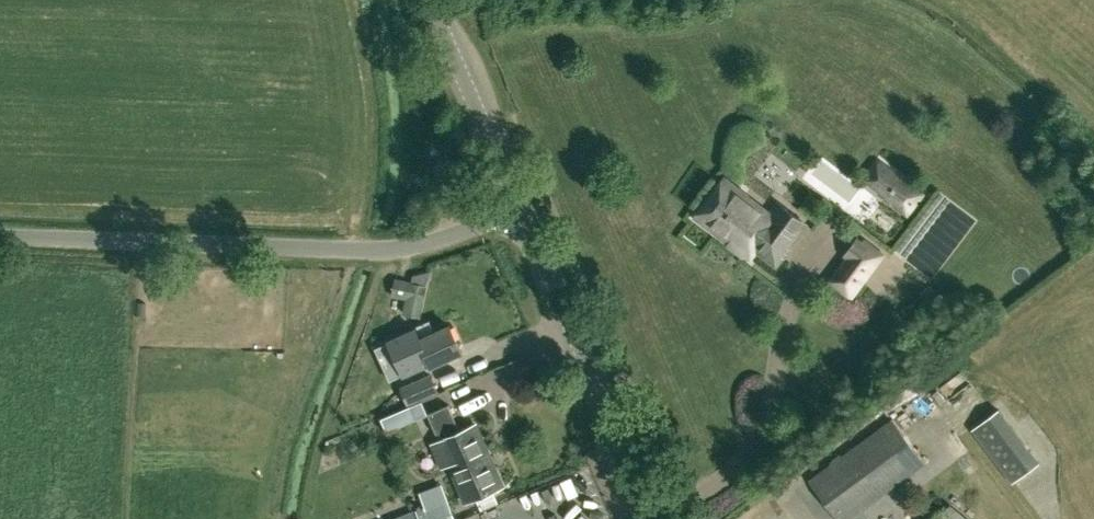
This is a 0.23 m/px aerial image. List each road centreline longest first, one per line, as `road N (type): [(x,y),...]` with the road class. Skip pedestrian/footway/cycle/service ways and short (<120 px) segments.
road 1 (unclassified): [(521,211),(397,249),(0,237)]
road 2 (secondary): [(652,518),(521,211)]
road 3 (secondary): [(521,211),(432,0)]

